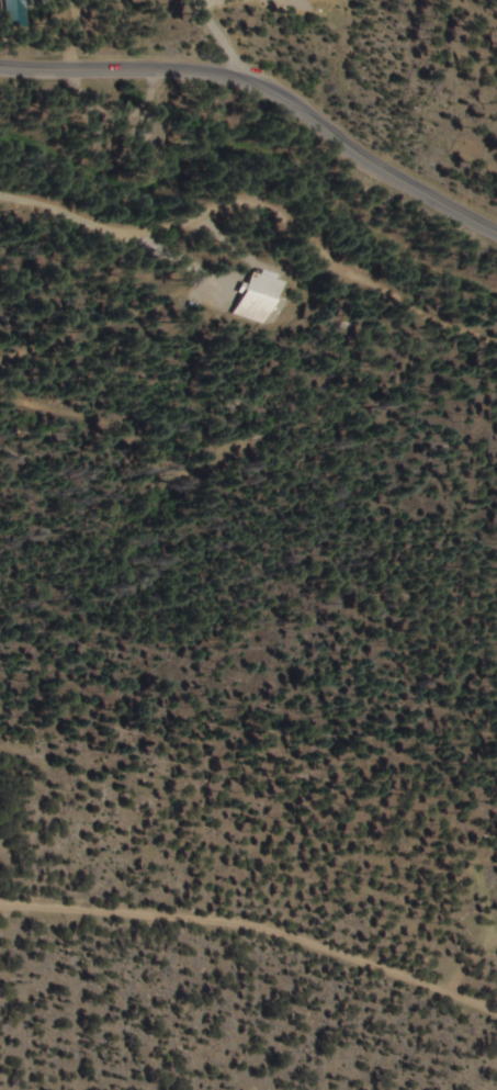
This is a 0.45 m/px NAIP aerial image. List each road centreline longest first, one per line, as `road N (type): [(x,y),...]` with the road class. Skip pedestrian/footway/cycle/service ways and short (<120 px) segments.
road 1 (secondary): [(496,232),(456,216),(289,101),(242,81),(0,64)]
road 2 (residential): [(0,912),(176,917),(307,940),(496,1005)]
road 3 (residential): [(400,306),(183,234),(0,213)]
road 4 (residential): [(222,442),(117,519),(0,503)]

